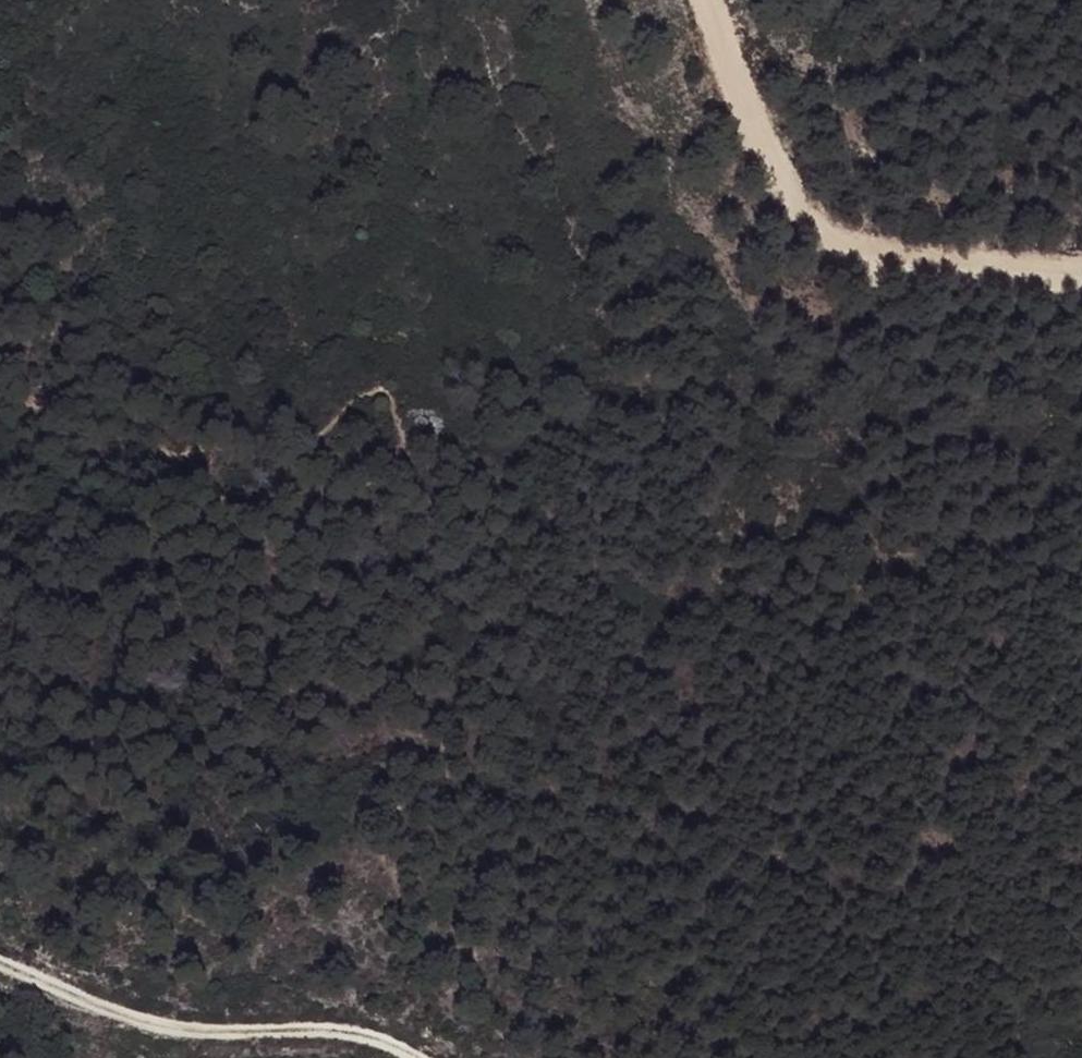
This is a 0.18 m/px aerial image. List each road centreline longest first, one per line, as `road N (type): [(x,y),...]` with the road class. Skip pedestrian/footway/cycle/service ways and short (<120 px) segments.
road 1 (track): [(1081,298),(799,235),(713,0)]

